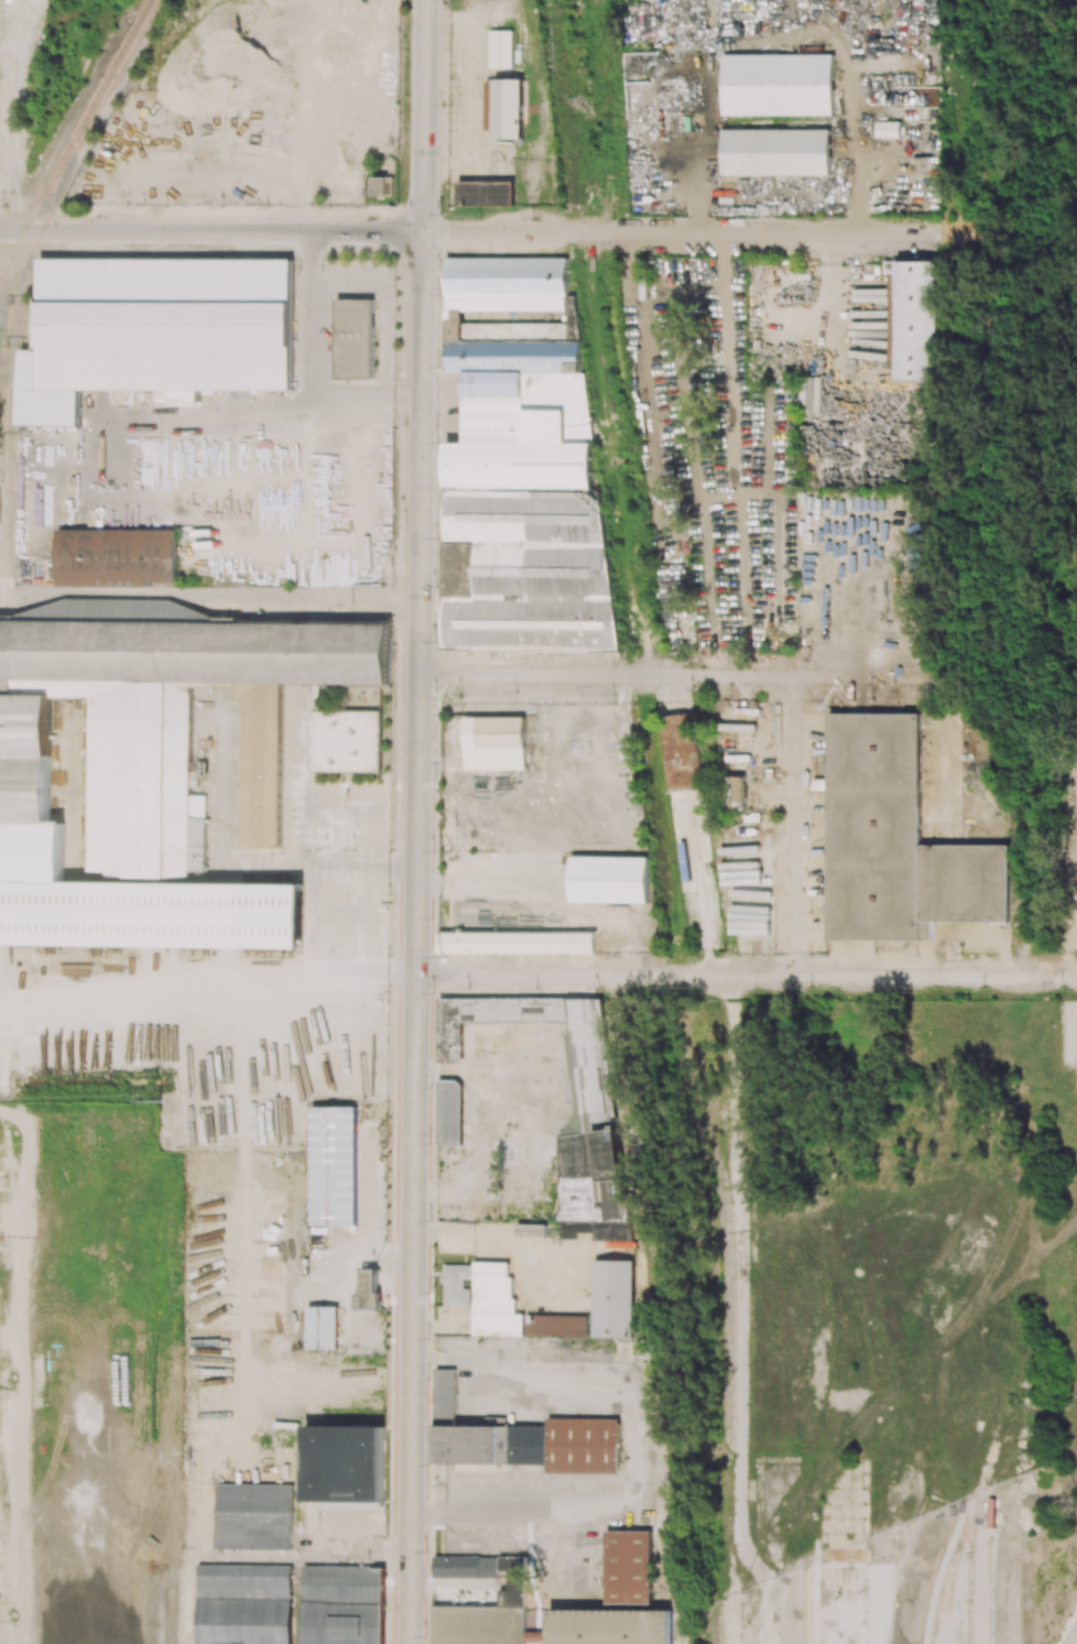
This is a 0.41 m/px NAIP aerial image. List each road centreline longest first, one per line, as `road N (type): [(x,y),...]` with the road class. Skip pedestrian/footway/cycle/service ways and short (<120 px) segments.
road 1 (tertiary): [(407,1643),(424,0)]
road 2 (residential): [(936,232),(0,231)]
road 3 (residential): [(1076,978),(415,975)]
road 4 (residential): [(927,679),(417,673)]

